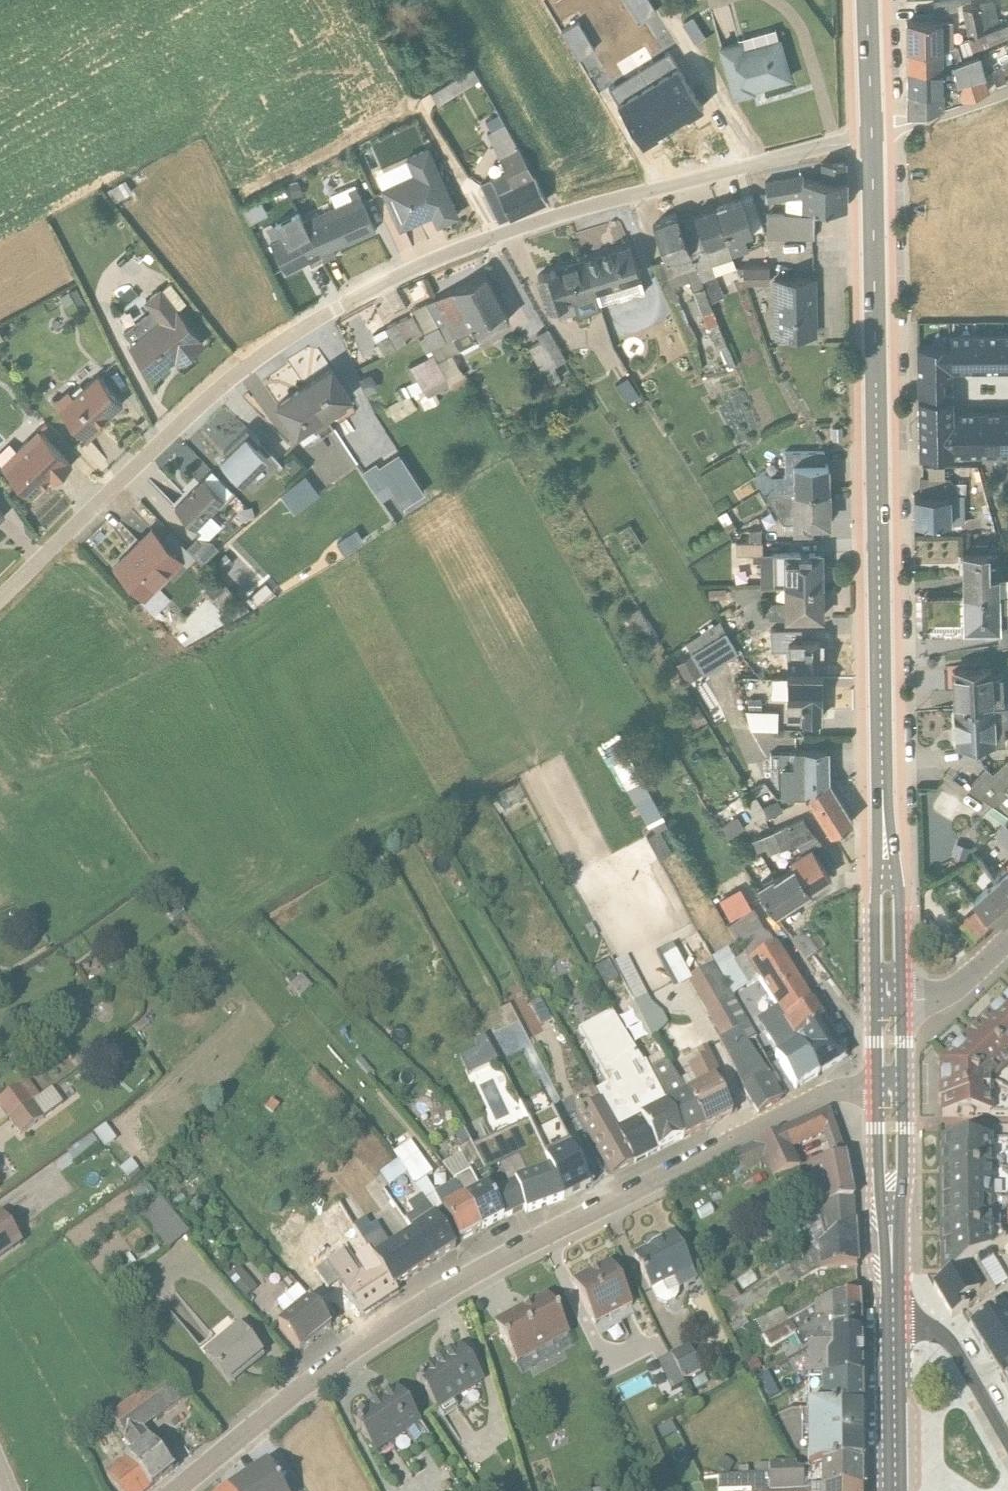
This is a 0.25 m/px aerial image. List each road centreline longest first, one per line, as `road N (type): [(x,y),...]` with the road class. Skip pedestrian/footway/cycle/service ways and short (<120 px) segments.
road 1 (residential): [(0,597),(208,398),(276,343),(384,282),(521,224),(871,135)]
road 2 (residential): [(173,1490),(385,1326),(528,1241),(827,1092),(876,1088)]
road 3 (primary): [(871,135),(881,801)]
road 4 (primary): [(900,1005),(900,897),(881,801)]
road 5 (primary): [(881,801),(874,1005)]
road 6 (residential): [(1007,1440),(948,1340),(892,1320)]
road 7 (primary): [(876,1088),(880,1223),(891,1261)]
road 8 (primary): [(891,1261),(902,1087)]
road 9 (primary): [(892,1320),(896,1490)]
road 10 (residential): [(1007,94),(871,135)]
road 11 (primary): [(867,0),(871,135)]
road 12 (residential): [(1007,937),(955,986),(900,1005)]

